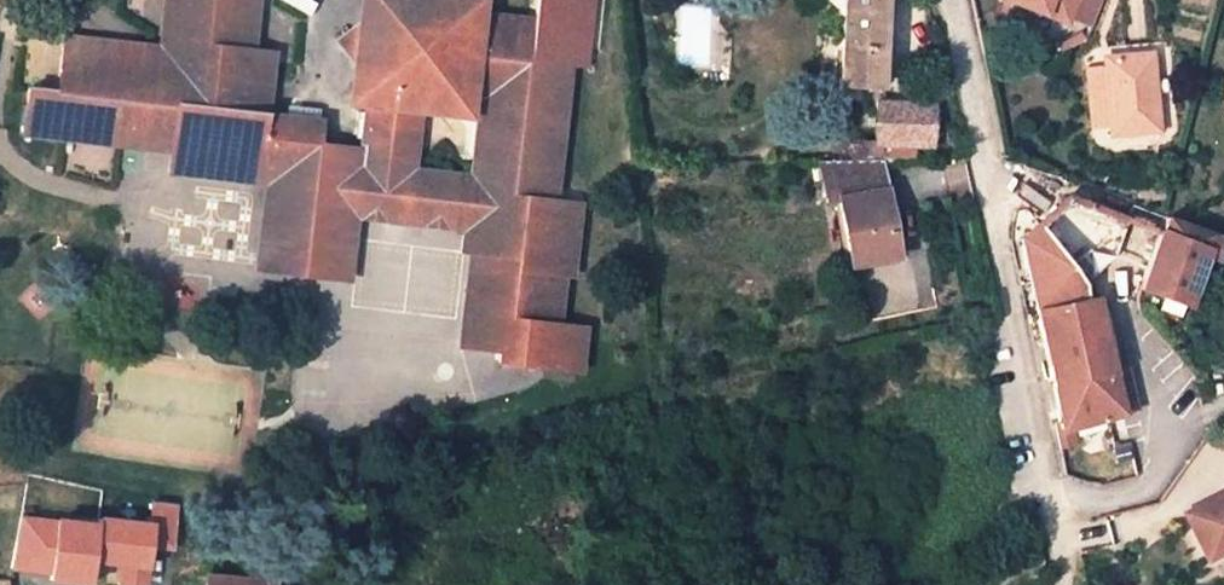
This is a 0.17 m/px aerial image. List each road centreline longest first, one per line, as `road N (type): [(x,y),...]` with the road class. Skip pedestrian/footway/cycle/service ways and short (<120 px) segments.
road 1 (residential): [(1061,538),(949,0)]

